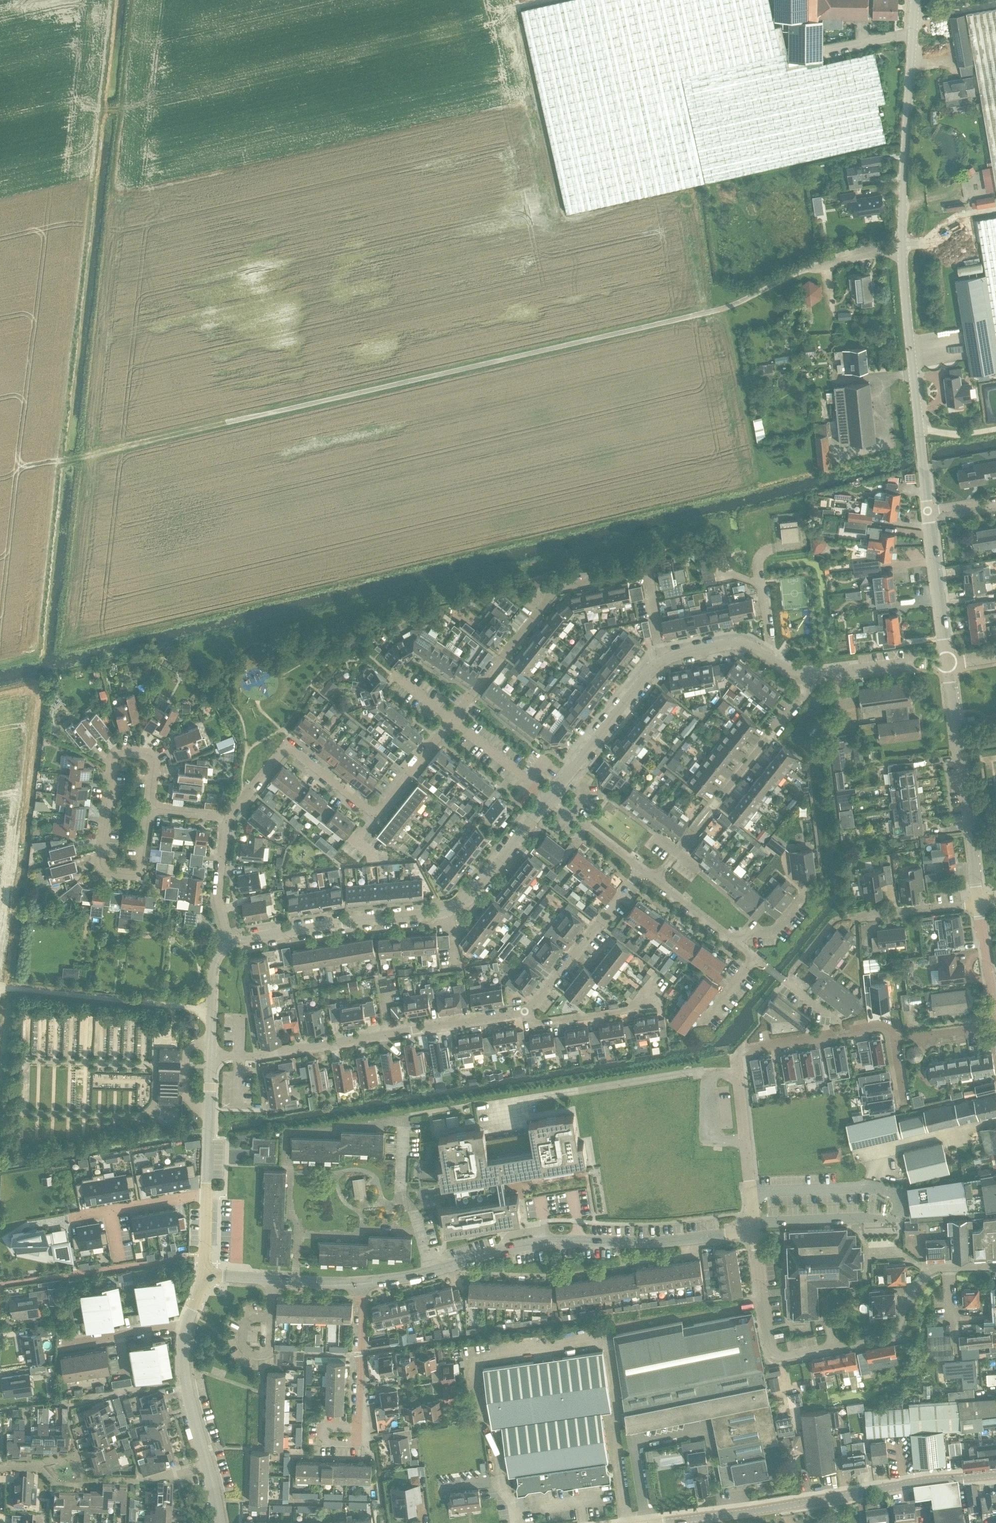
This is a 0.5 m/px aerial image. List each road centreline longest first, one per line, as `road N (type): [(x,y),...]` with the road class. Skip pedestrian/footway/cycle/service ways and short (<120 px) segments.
road 1 (track): [(60,462),(719,309),(819,264),(901,247)]
road 2 (residential): [(362,1283),(538,1243),(664,1241),(754,1229)]
road 3 (residential): [(228,943),(457,907),(551,797)]
road 4 (residential): [(454,721),(566,587),(645,570),(663,659)]
road 5 (tertiary): [(662,1522),(995,1474)]
road 6 (residential): [(948,1267),(918,1282),(895,1332),(776,1351),(754,1229)]
road 7 (residential): [(228,818),(286,745),(374,817),(454,721)]
road 8 (residential): [(210,1055),(254,1056),(525,1011)]
road 9 (residential): [(928,511),(901,247)]
road 10 (residential): [(656,878),(801,694),(804,675)]
road 11 (unclassified): [(901,247),(915,0)]
road 12 (residential): [(149,809),(153,760),(118,751),(100,864),(132,874),(142,867)]
road 13 (residential): [(977,903),(948,662)]
road 14 (track): [(211,1010),(0,987)]
road 15 (residential): [(525,1011),(640,865)]
road 16 (residential): [(551,797),(663,659)]
road 17 (residential): [(784,979),(656,878)]
road 18 (residential): [(738,1072),(754,1229)]
road 19 (residential): [(205,1277),(362,1283)]
road 20 (residential): [(948,662),(928,511)]
road 21 (residential): [(525,1011),(535,1024),(625,1009),(657,985)]
road 22 (residential): [(207,1466),(186,1381),(188,1322)]
road 23 (residential): [(358,1429),(362,1283)]
road 24 (residential): [(804,675),(948,662)]
road 25 (residential): [(69,1219),(208,1194)]
road 26 (residential): [(208,1194),(210,1055)]
road 27 (residential): [(61,1344),(188,1322)]
road 28 (residential): [(849,917),(977,903)]
road 29 (residential): [(228,943),(218,892),(228,818)]
road 30 (residential): [(762,653),(768,641),(761,584),(722,574),(719,559)]
road 31 (residential): [(551,797),(454,721)]
road 32 (residential): [(738,1072),(739,1050),(836,1033)]

